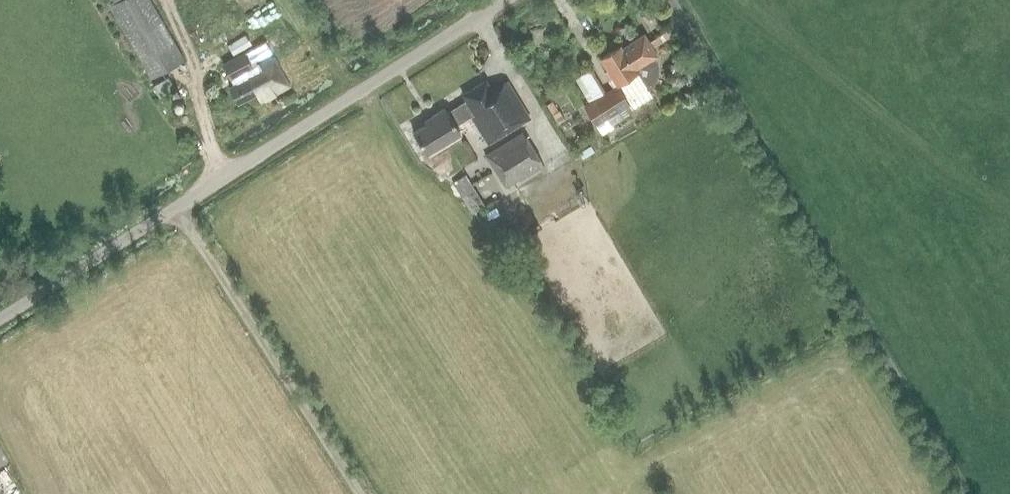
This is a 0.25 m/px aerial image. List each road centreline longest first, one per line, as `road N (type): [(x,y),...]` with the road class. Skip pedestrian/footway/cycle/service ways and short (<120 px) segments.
road 1 (unclassified): [(0,310),(500,0)]
road 2 (track): [(965,493),(670,0)]
road 3 (track): [(175,202),(360,493)]

